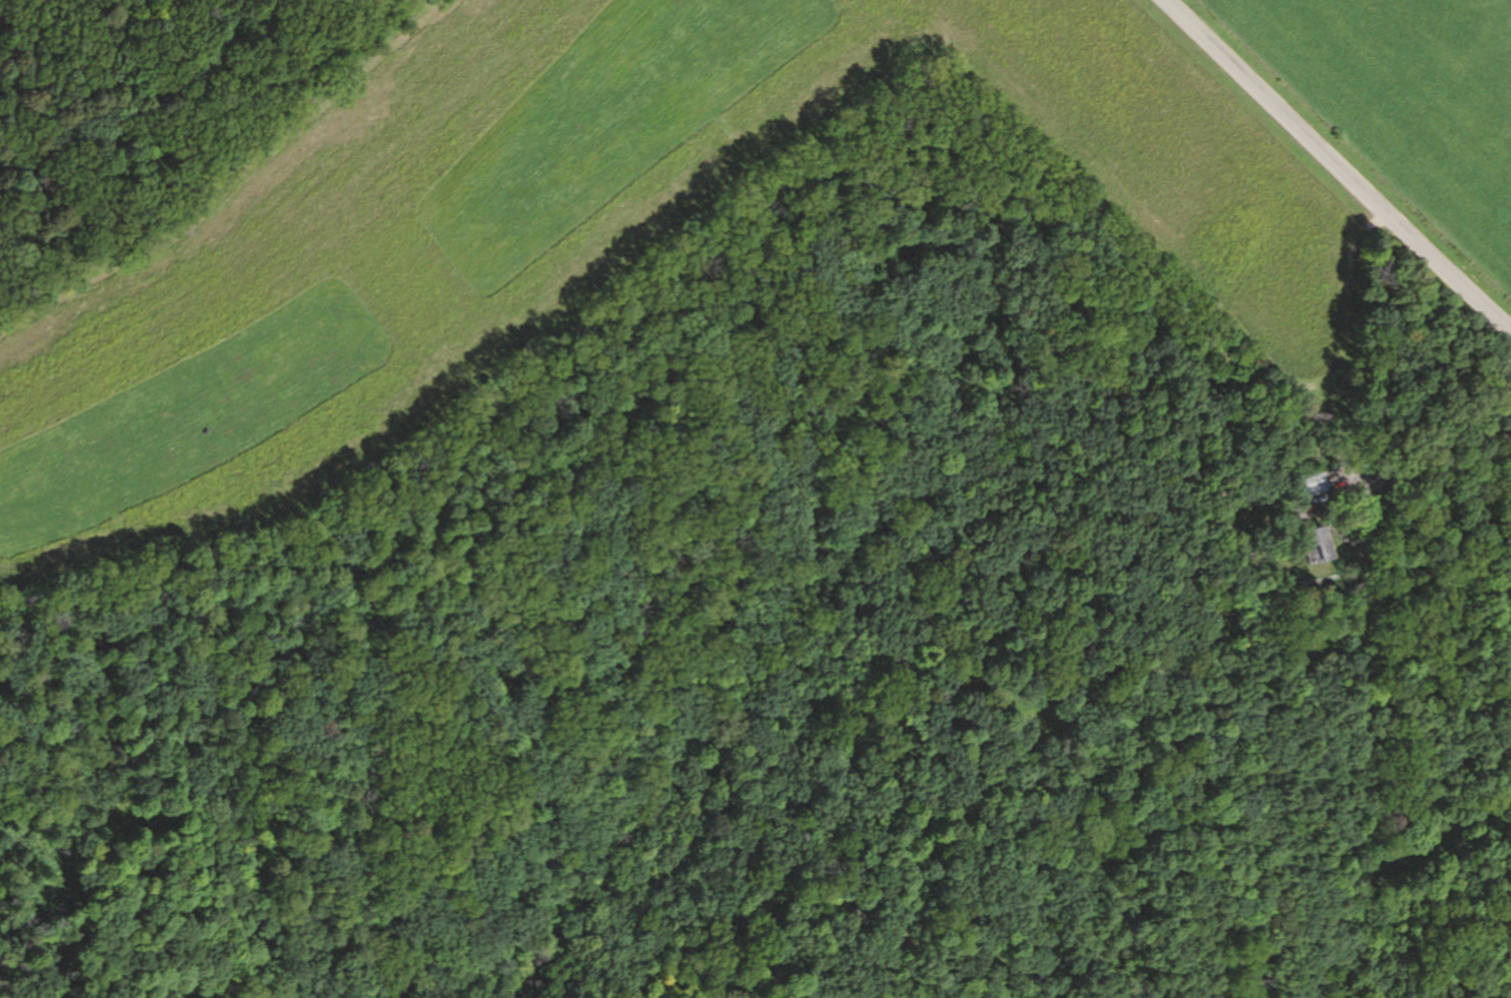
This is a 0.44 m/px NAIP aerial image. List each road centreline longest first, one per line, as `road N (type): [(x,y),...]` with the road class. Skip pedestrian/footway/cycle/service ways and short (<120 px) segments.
road 1 (secondary): [(1510,335),(1159,0)]

